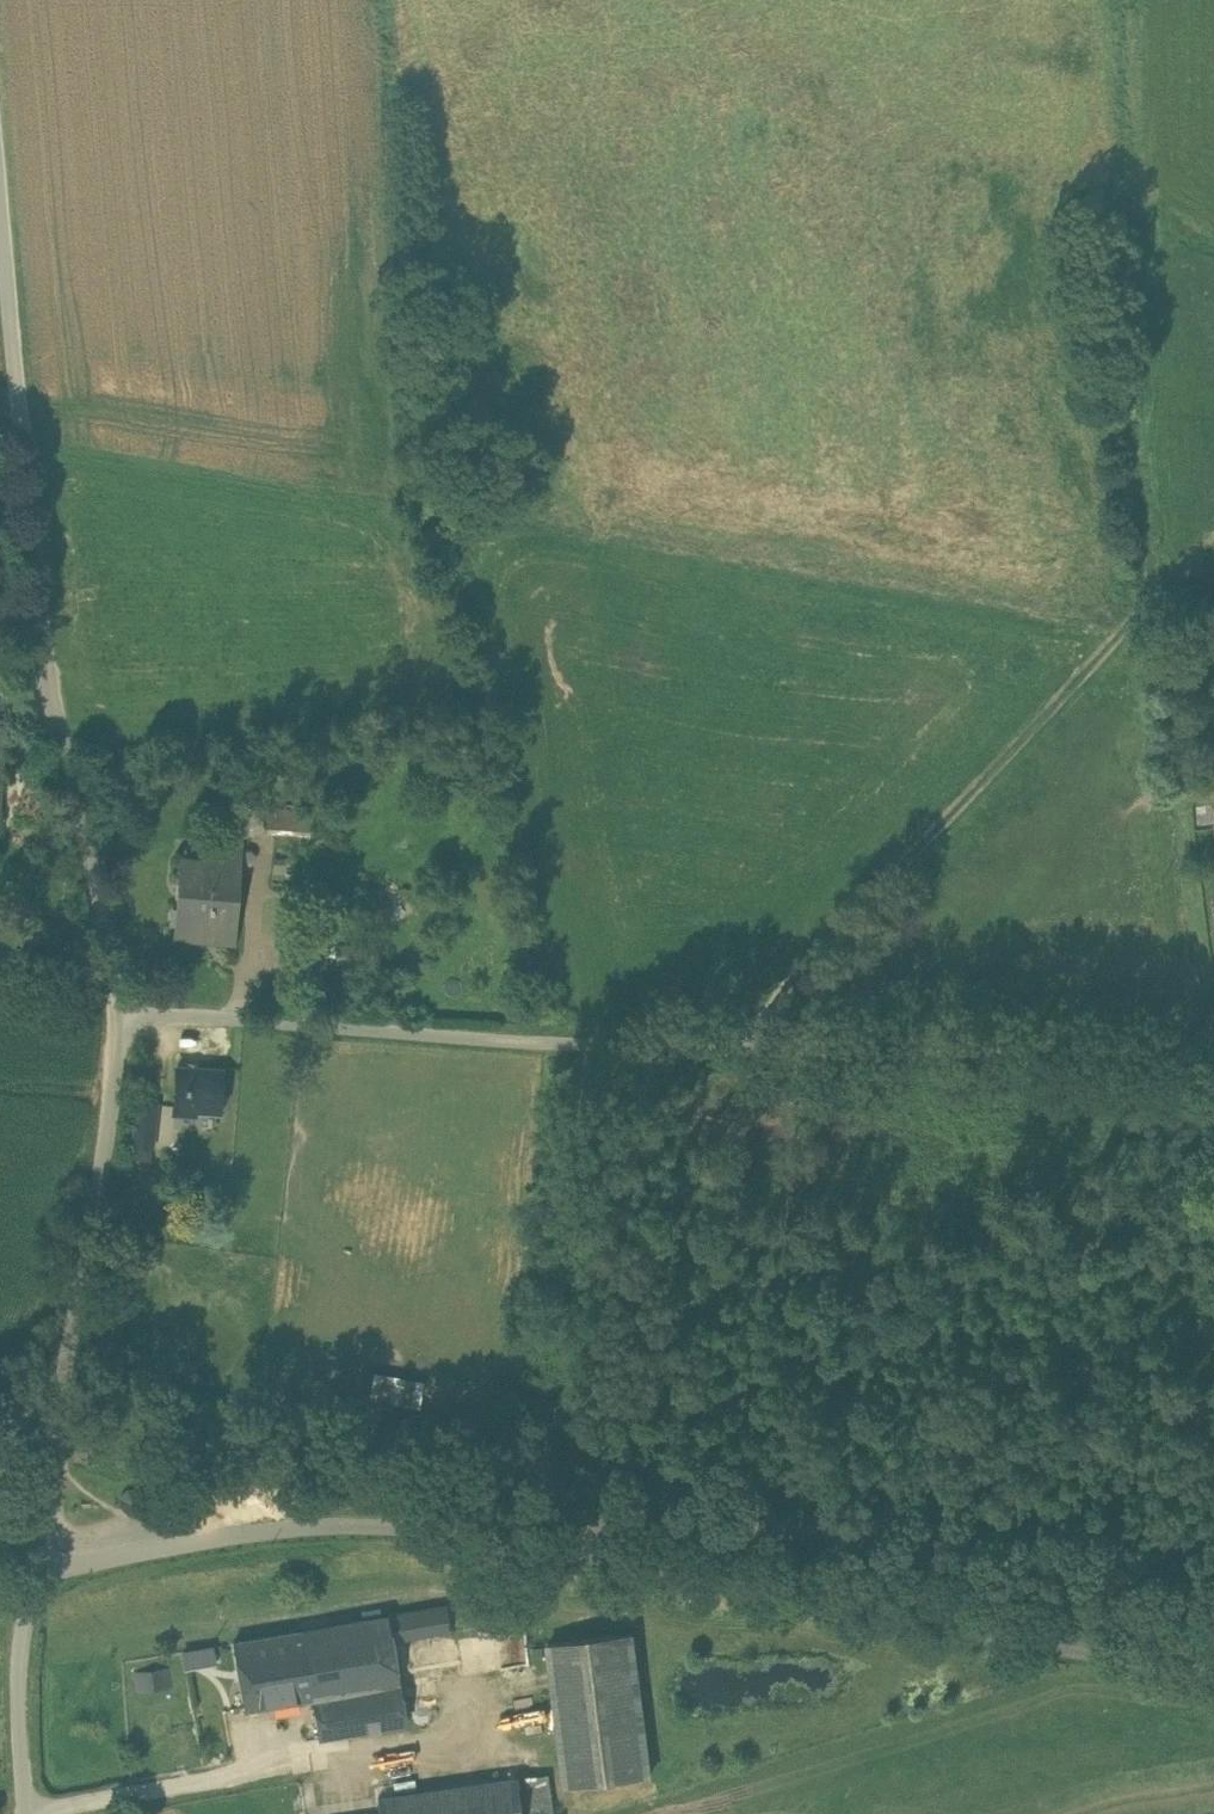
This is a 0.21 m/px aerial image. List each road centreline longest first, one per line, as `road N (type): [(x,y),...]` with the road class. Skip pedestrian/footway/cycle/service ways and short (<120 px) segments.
road 1 (unclassified): [(42,1559),(328,1521),(585,1553),(845,1612),(1213,1675)]
road 2 (unclassified): [(128,1015),(285,1019),(568,1043),(1213,1047)]
road 3 (unclassified): [(0,194),(34,657),(129,982),(128,1015)]
road 4 (unclassified): [(128,1015),(57,1412),(42,1559)]
road 5 (unclassified): [(42,1559),(21,1641),(30,1813)]

